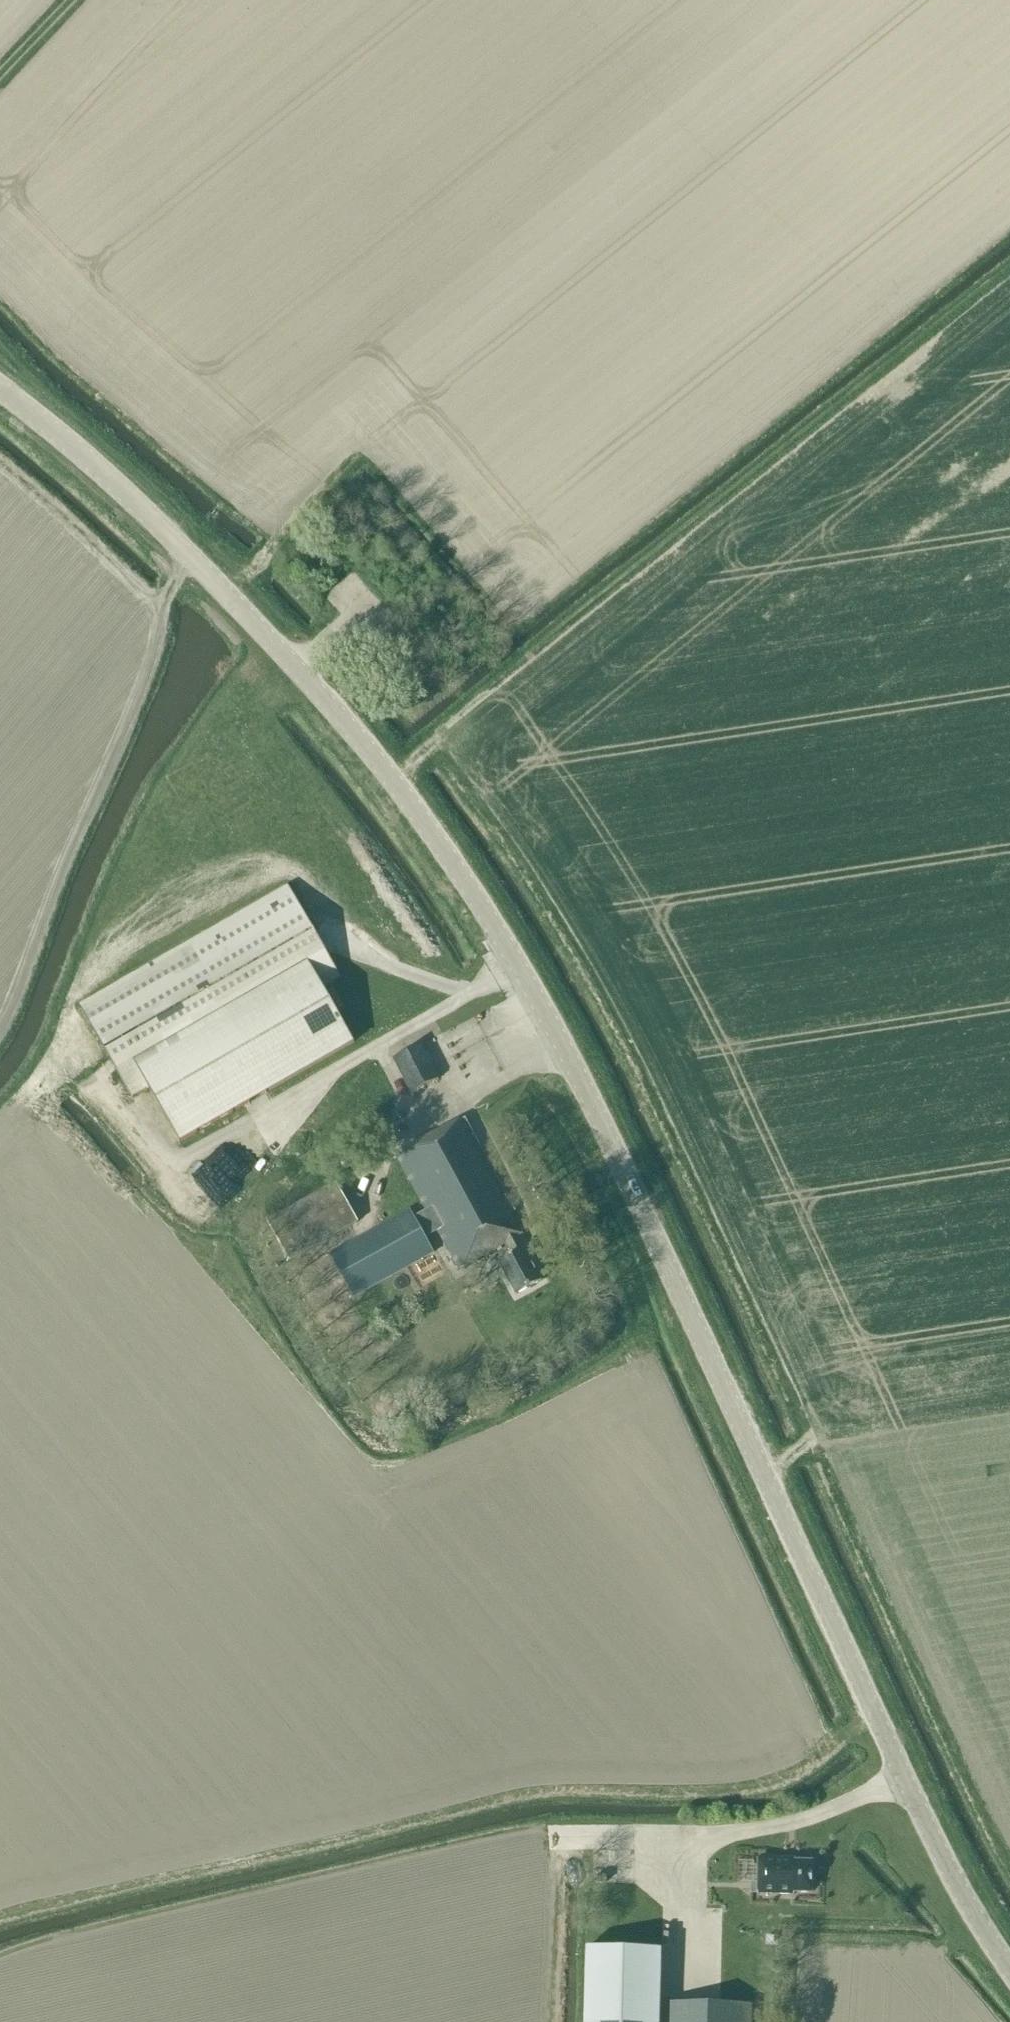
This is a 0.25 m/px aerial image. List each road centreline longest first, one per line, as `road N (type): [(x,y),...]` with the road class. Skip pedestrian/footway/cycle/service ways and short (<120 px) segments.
road 1 (tertiary): [(1009,1972),(879,1729),(598,1117),(487,915),(411,803),(295,664),(96,469),(0,390)]

